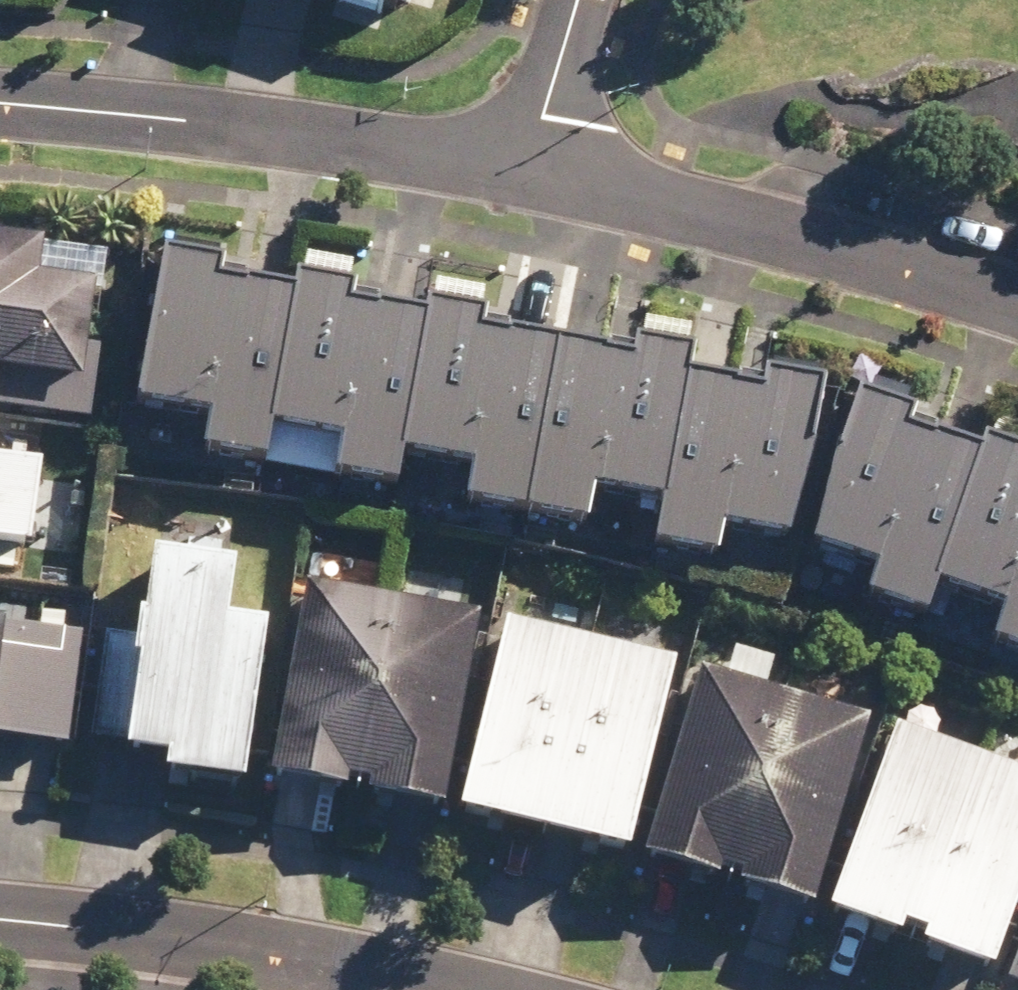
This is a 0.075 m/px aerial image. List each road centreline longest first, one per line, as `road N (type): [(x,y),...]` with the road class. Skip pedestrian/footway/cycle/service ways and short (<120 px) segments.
road 1 (residential): [(526,163),(0,109)]
road 2 (residential): [(1017,317),(526,163)]
road 3 (residential): [(433,989),(263,955),(0,921)]
road 4 (residential): [(579,0),(526,163)]

